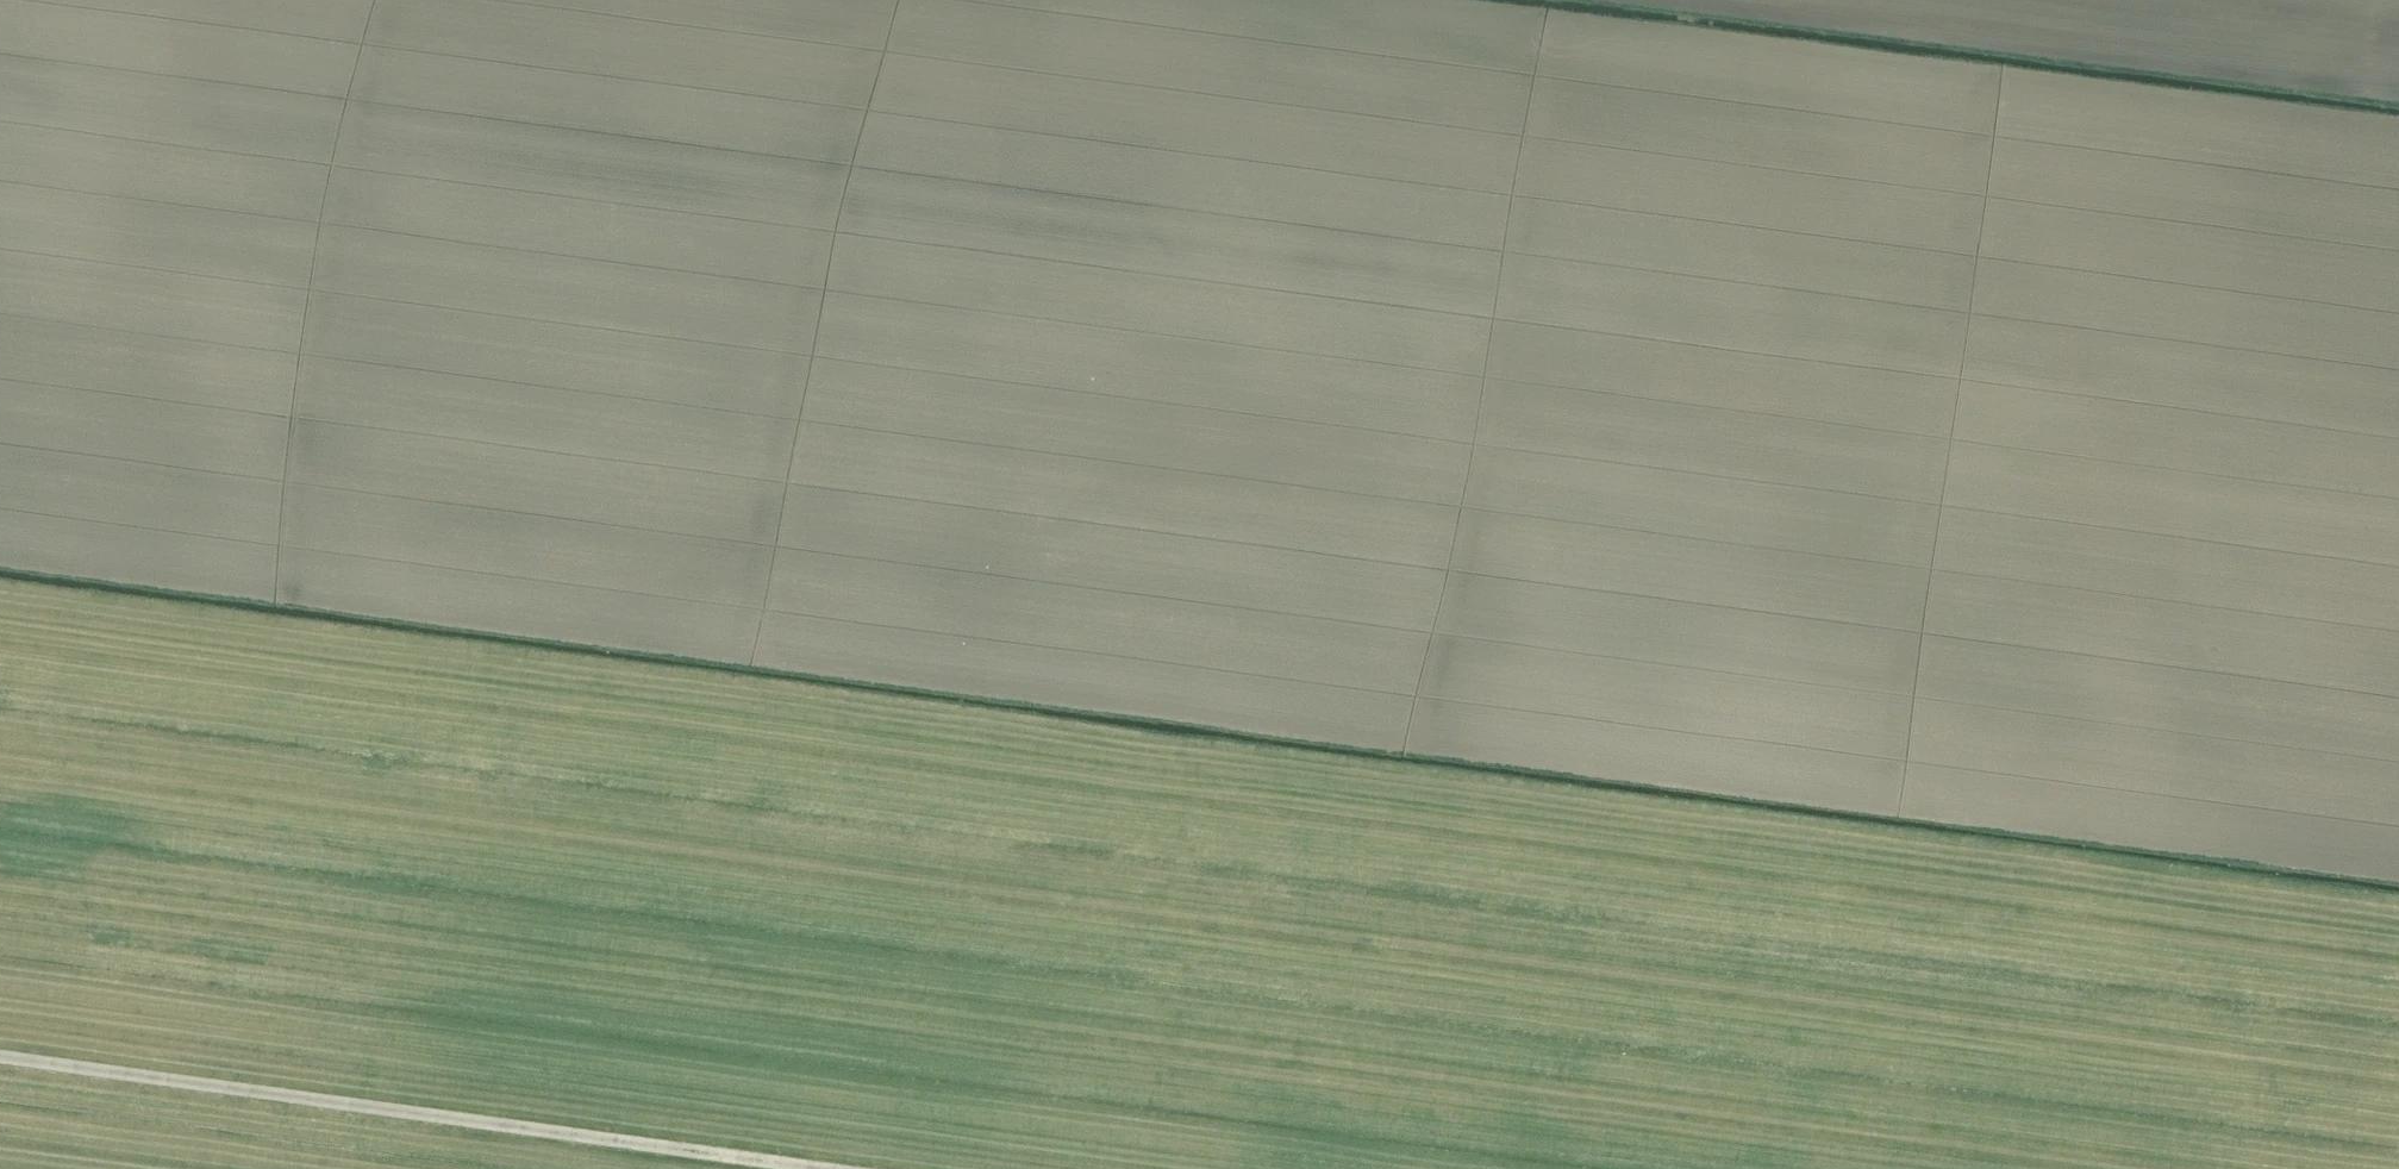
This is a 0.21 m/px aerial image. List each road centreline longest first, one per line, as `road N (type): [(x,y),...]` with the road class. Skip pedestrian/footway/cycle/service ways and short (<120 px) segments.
road 1 (track): [(0,1056),(814,1168)]

